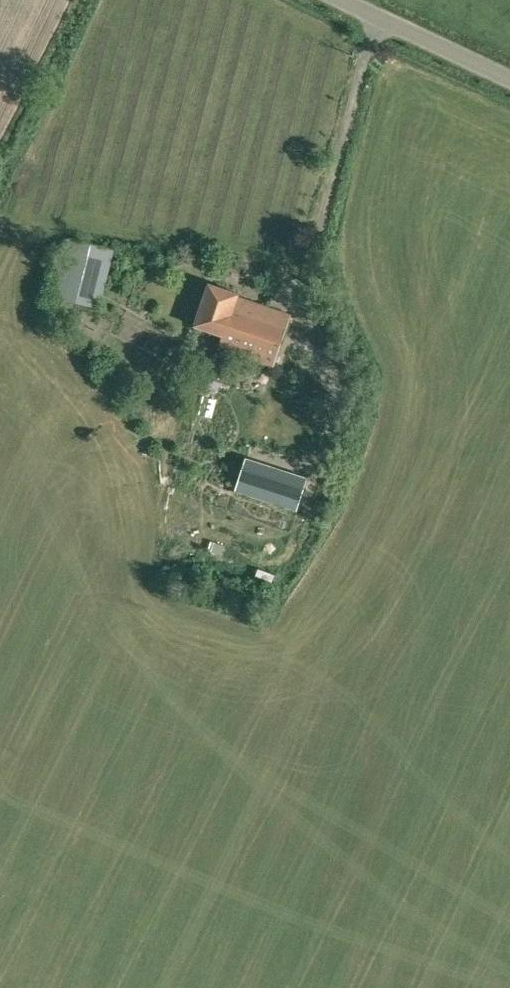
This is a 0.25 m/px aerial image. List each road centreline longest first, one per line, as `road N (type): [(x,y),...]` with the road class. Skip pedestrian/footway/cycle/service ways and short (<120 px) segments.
road 1 (unclassified): [(509,80),(340,0)]

